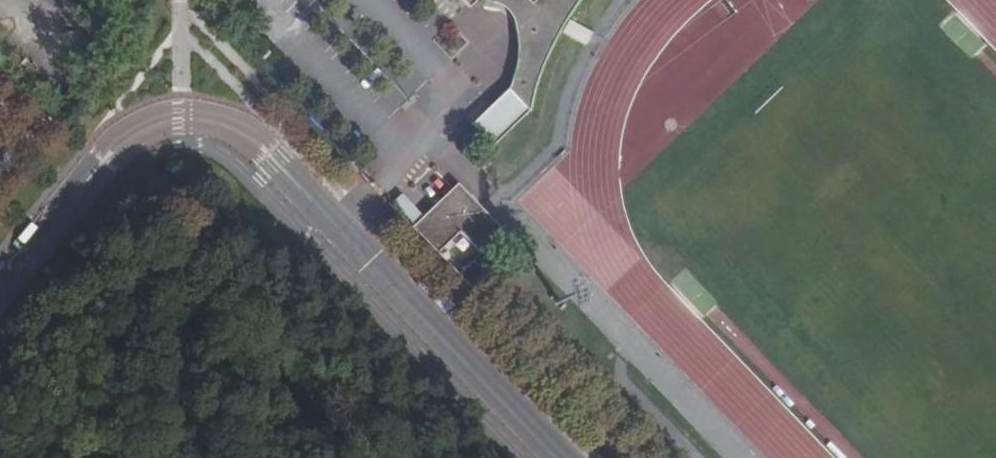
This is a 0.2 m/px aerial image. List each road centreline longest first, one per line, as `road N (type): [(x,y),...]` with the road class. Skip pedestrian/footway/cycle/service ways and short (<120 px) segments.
road 1 (residential): [(559,457),(240,133),(183,117),(136,133),(0,290)]

